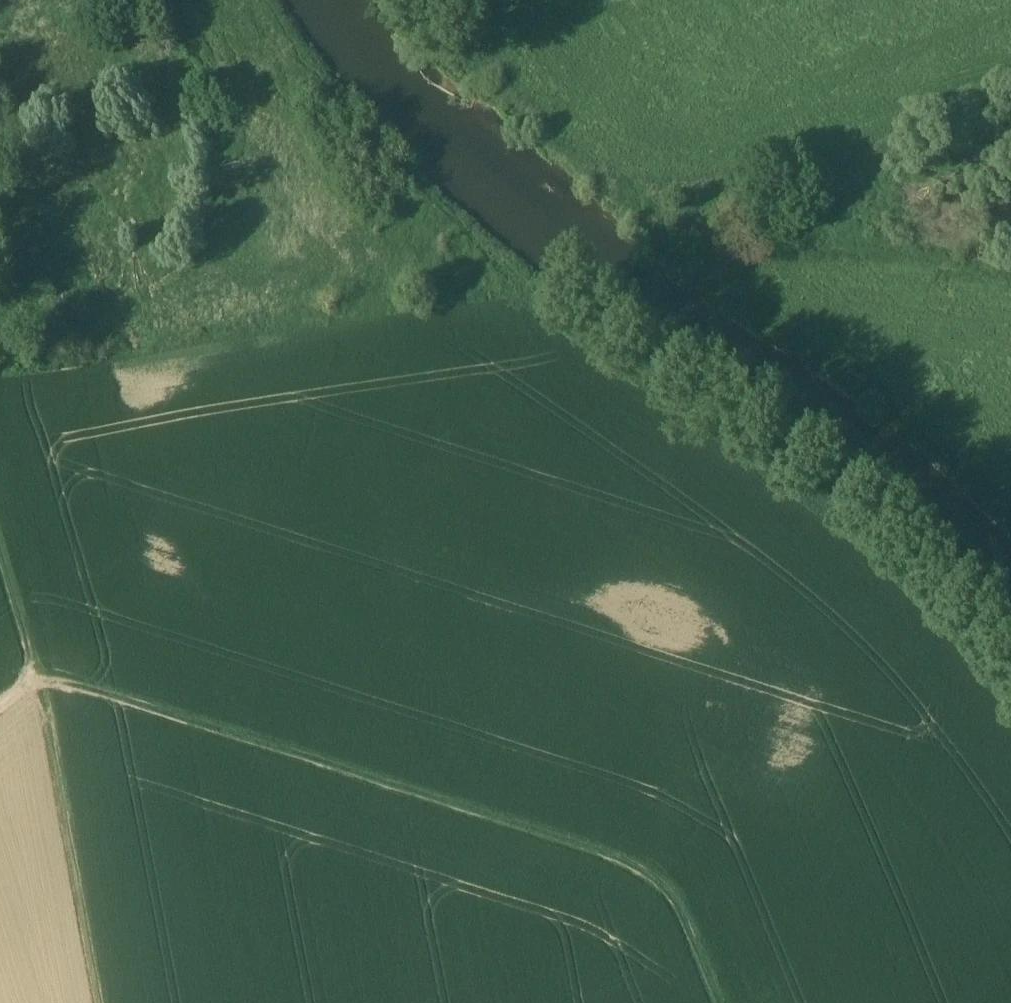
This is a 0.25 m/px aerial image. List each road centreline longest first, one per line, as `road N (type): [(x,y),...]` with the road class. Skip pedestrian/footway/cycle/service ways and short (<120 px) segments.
road 1 (track): [(252,0),(349,152),(519,308),(902,585),(1010,699)]
road 2 (track): [(397,0),(529,149),(666,260),(895,414),(1010,516)]
road 3 (track): [(28,674),(125,695),(633,862),(660,883),(711,1002)]
road 4 (track): [(93,1002),(28,674)]

